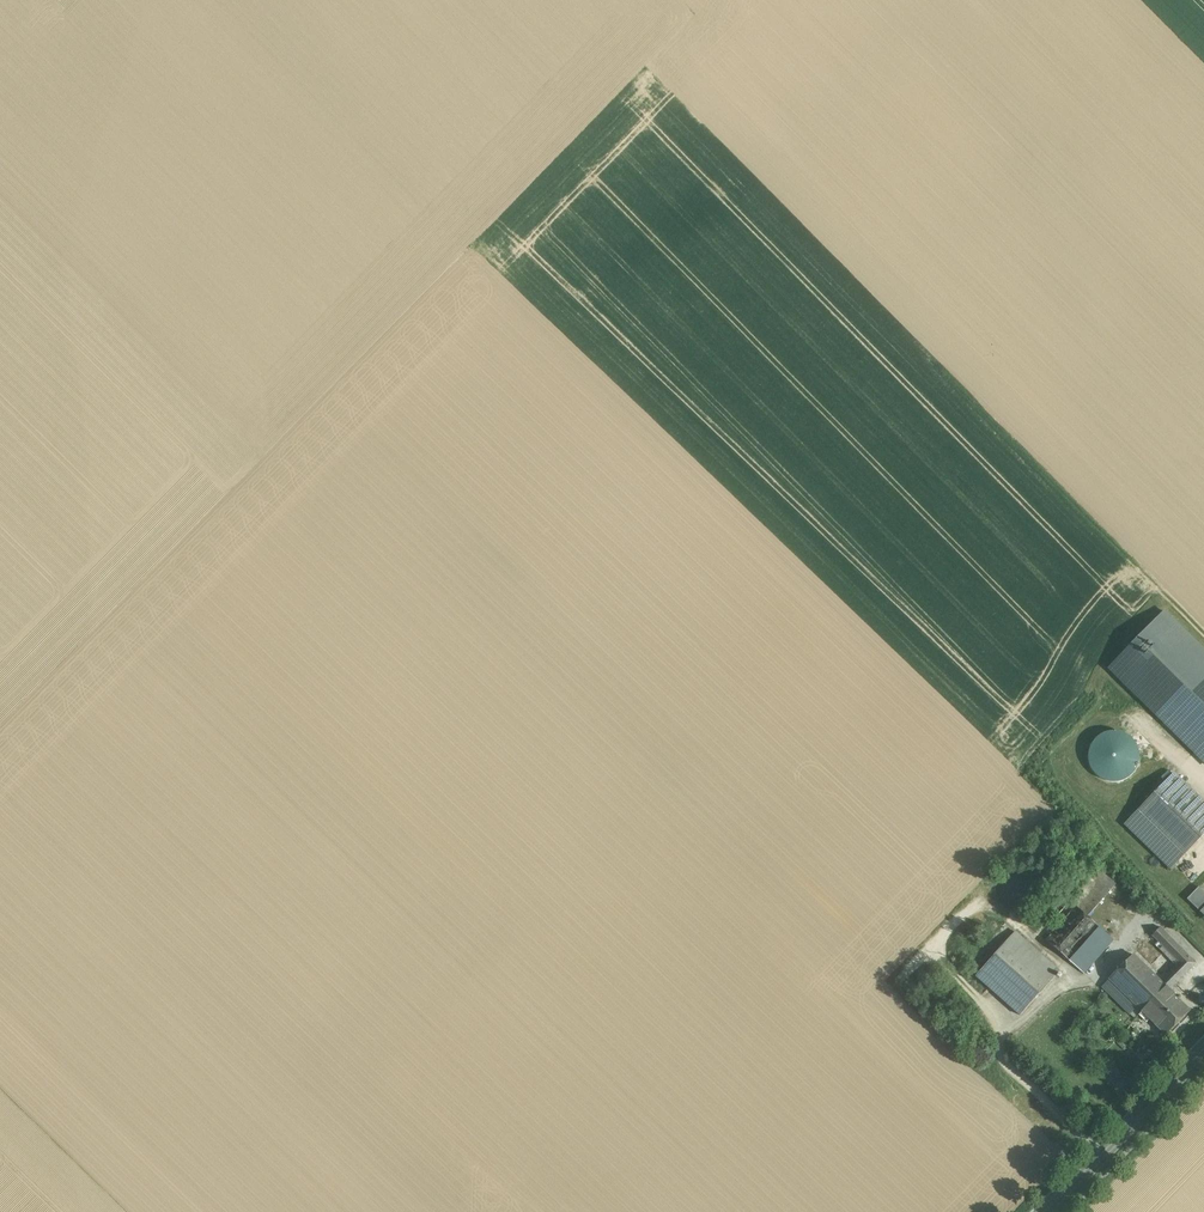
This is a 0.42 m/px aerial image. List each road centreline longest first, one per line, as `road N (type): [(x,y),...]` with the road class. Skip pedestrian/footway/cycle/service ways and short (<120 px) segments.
road 1 (primary): [(1203,1052),(1048,1211)]

